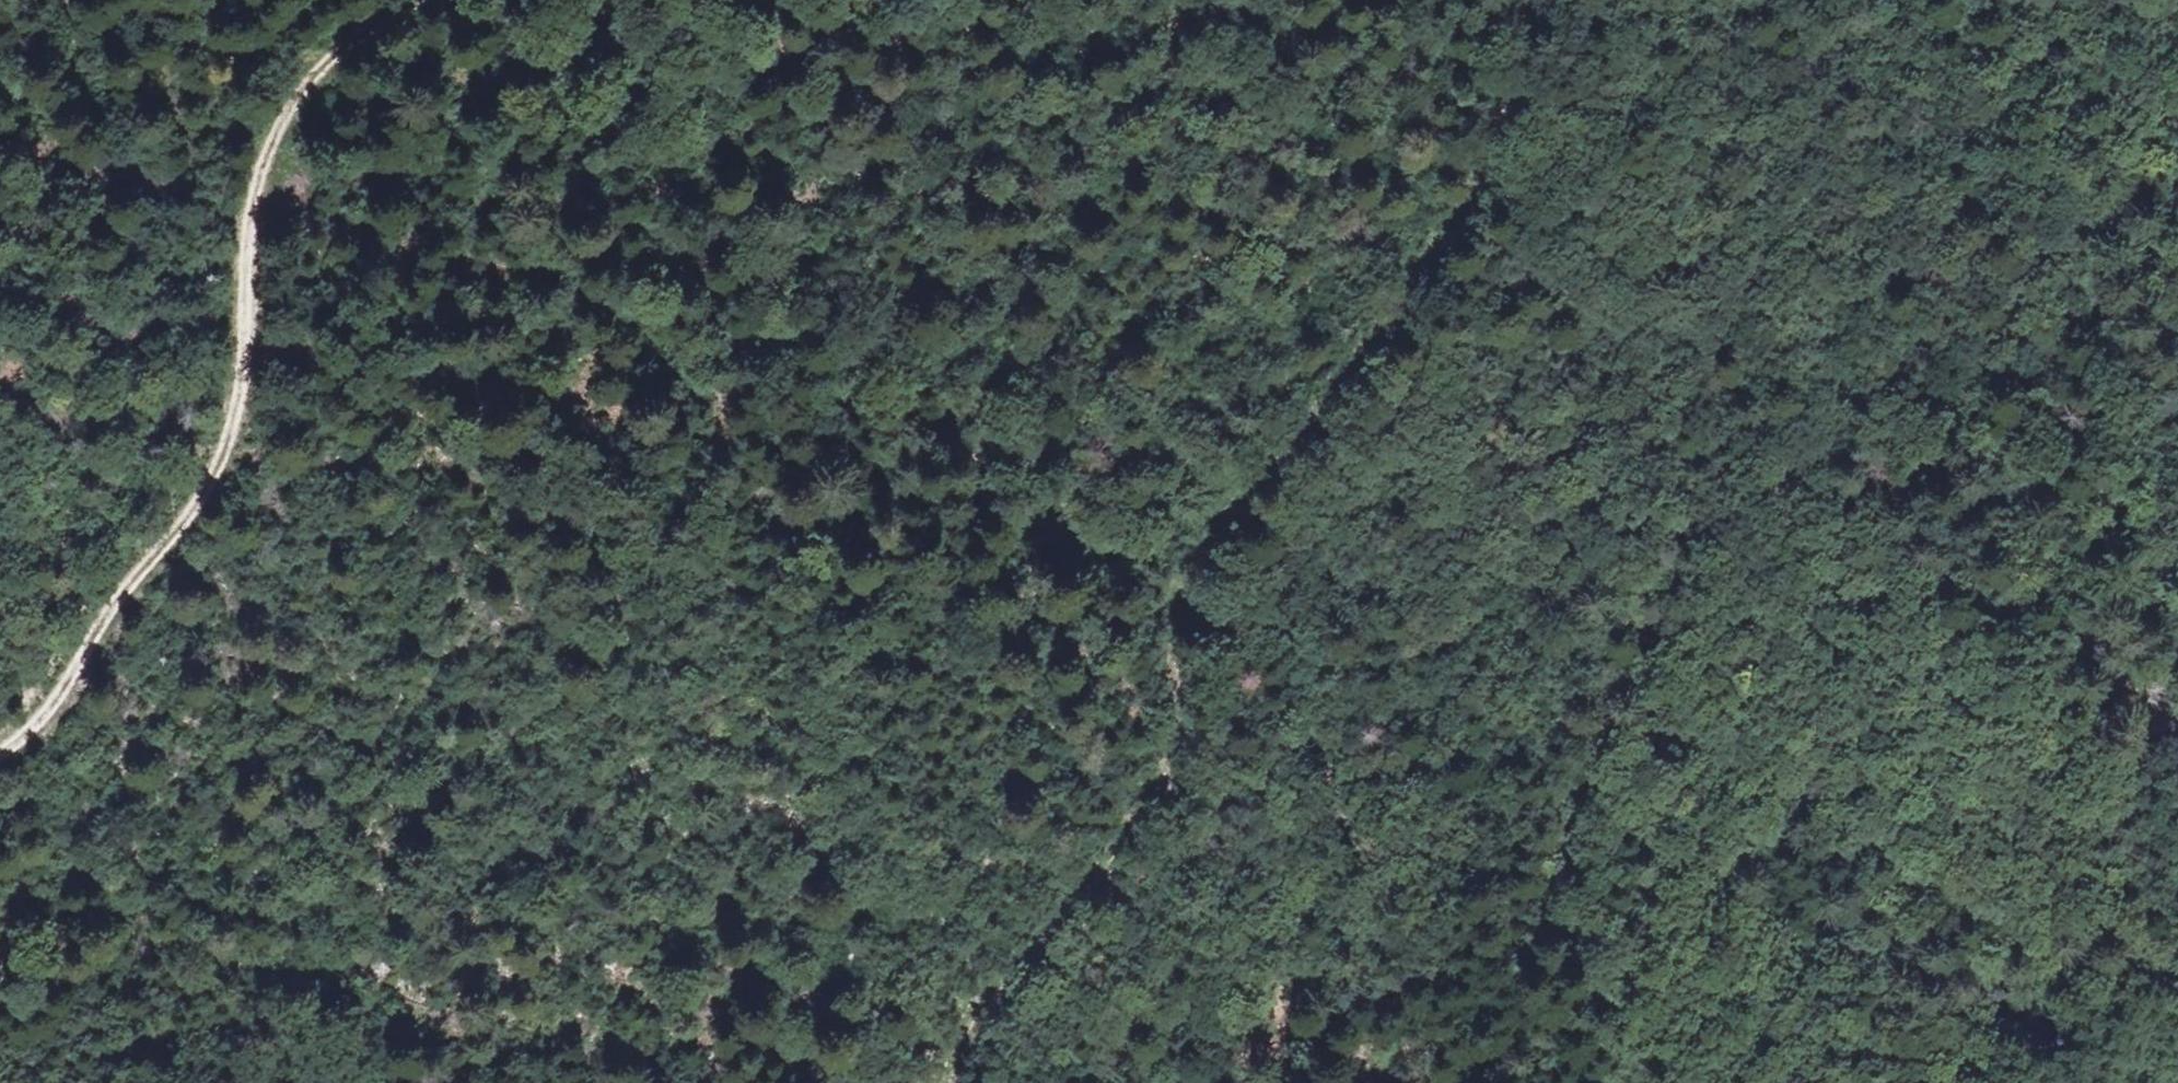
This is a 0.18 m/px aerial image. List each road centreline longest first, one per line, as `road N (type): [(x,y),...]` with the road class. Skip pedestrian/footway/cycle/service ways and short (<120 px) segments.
road 1 (track): [(931,1082),(1168,773),(1186,714),(1181,646),(1188,594),(1208,554),(1456,242),(1494,165),(1537,46),(1544,0)]
road 2 (track): [(0,750),(27,732),(102,618),(181,525),(228,442),(241,393),(249,235),(266,152),(342,50),(427,0)]

